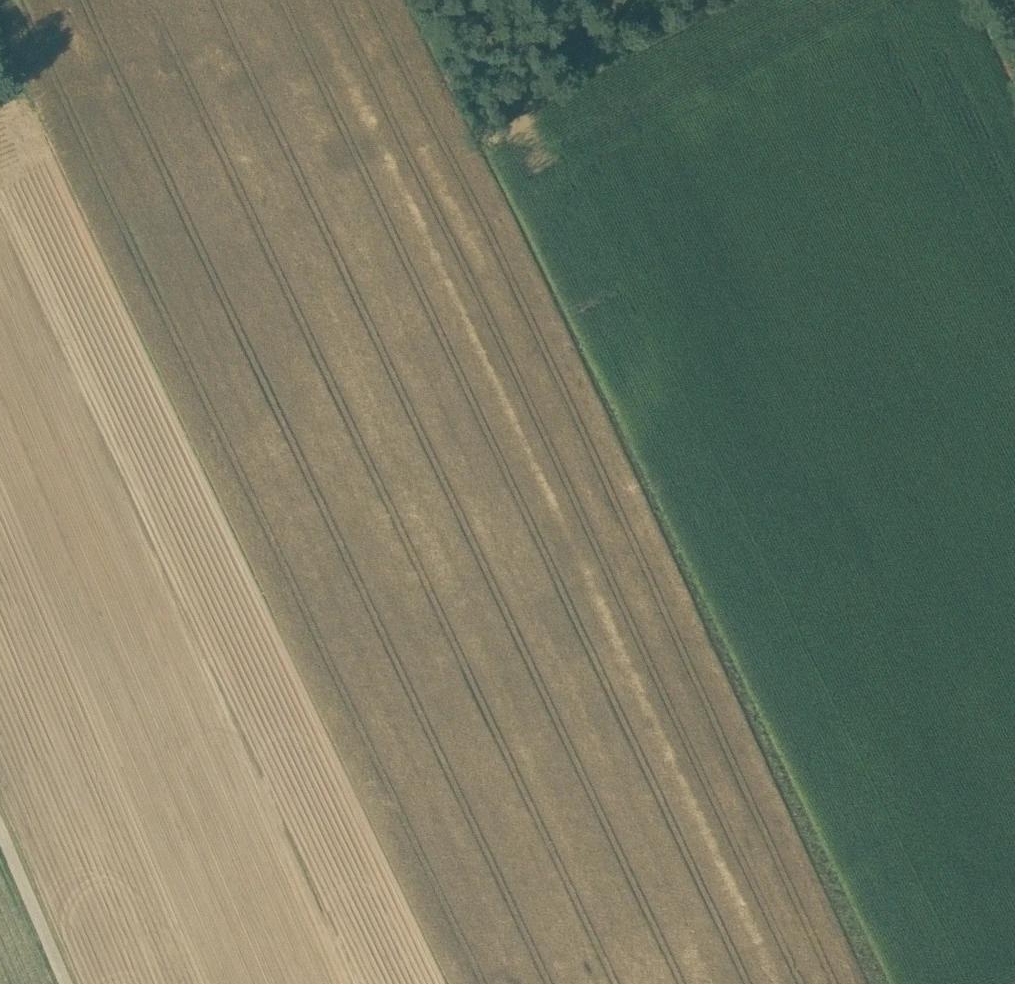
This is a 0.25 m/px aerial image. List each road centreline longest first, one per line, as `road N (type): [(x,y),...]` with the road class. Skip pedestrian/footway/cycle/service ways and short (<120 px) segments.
road 1 (unclassified): [(68,983),(0,823)]

